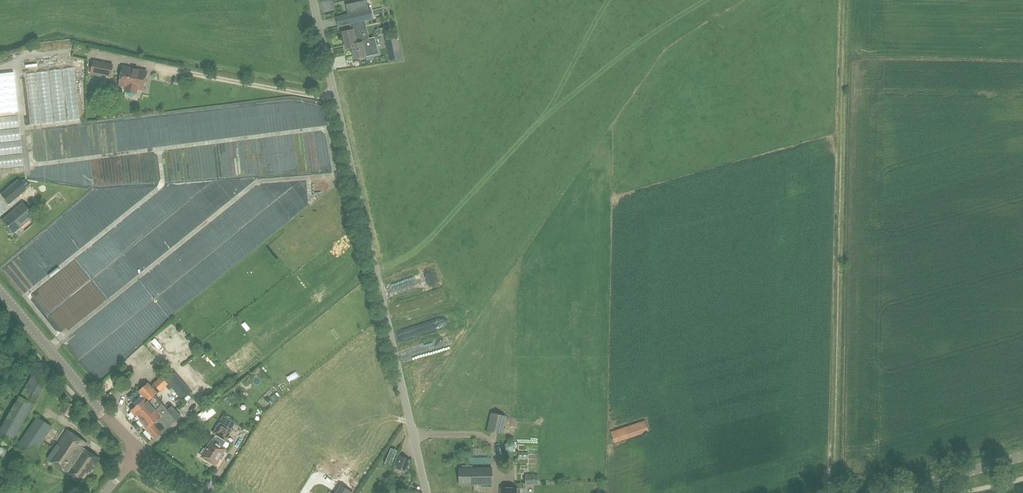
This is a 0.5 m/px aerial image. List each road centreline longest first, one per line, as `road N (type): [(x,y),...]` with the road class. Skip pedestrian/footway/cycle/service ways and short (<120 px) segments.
road 1 (residential): [(425,492),(313,0)]
road 2 (track): [(374,271),(137,452)]
road 3 (tertiary): [(137,452),(0,290)]
road 4 (tertiary): [(888,492),(1022,455)]

